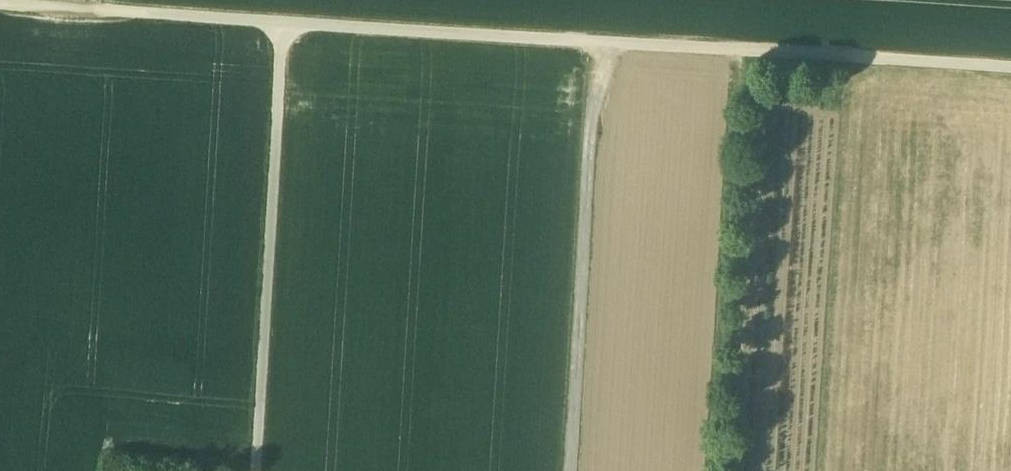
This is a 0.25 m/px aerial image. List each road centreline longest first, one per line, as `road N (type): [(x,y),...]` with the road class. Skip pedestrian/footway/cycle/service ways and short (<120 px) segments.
road 1 (track): [(1010,66),(0,5)]
road 2 (track): [(286,24),(258,470)]
road 3 (track): [(596,42),(570,470)]
road 4 (track): [(719,470),(736,49)]

